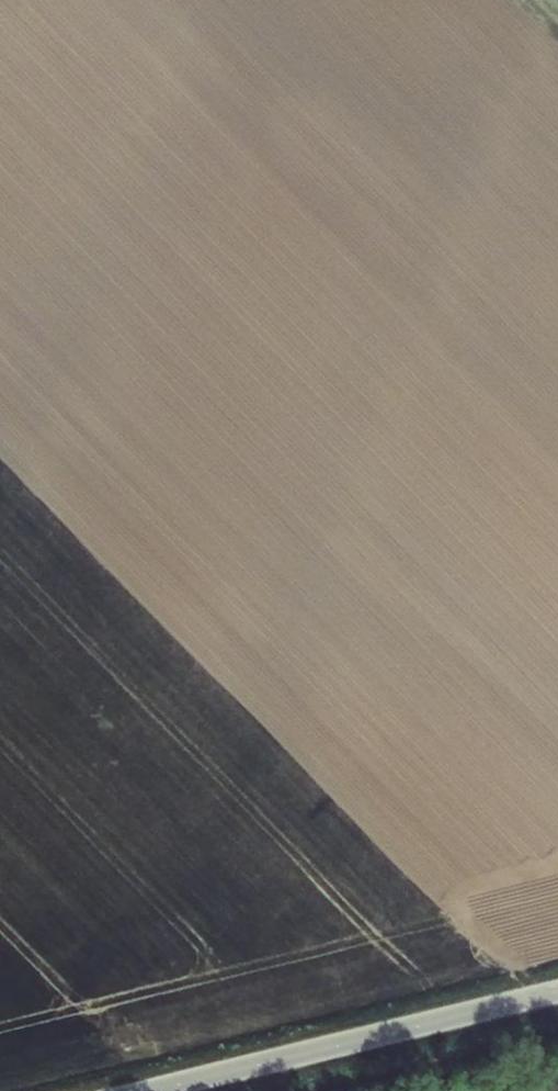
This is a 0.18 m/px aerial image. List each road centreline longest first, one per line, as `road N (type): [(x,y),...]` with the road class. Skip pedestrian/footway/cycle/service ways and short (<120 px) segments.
road 1 (unclassified): [(153,1090),(557,992)]

